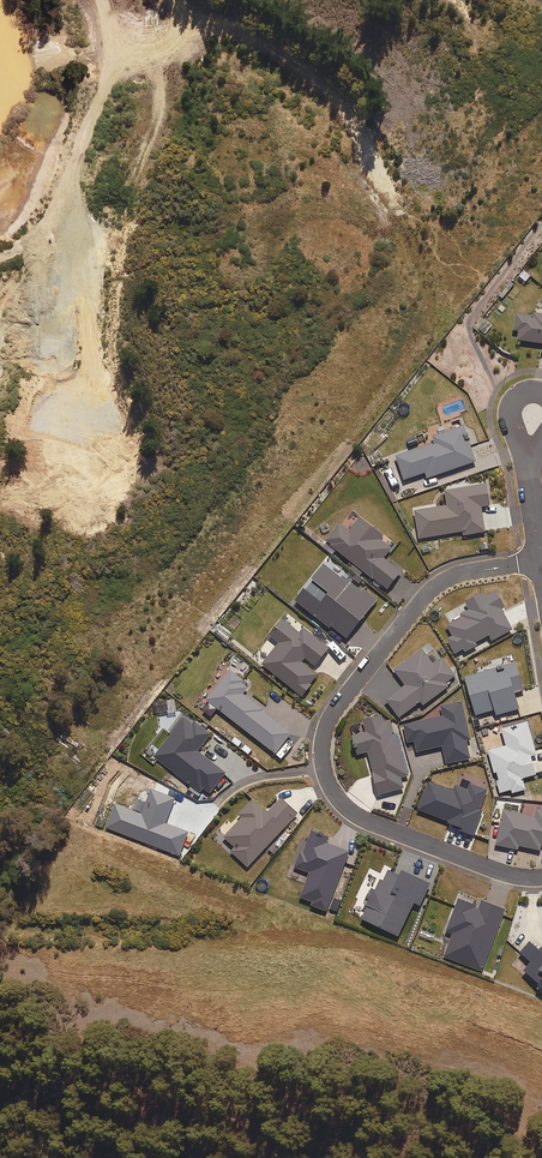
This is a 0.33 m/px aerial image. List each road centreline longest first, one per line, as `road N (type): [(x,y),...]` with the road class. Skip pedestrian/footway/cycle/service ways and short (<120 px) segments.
road 1 (residential): [(541,880),(510,879),(351,816),(330,796),(318,753),(334,708),(436,588),(460,574),(541,561)]

